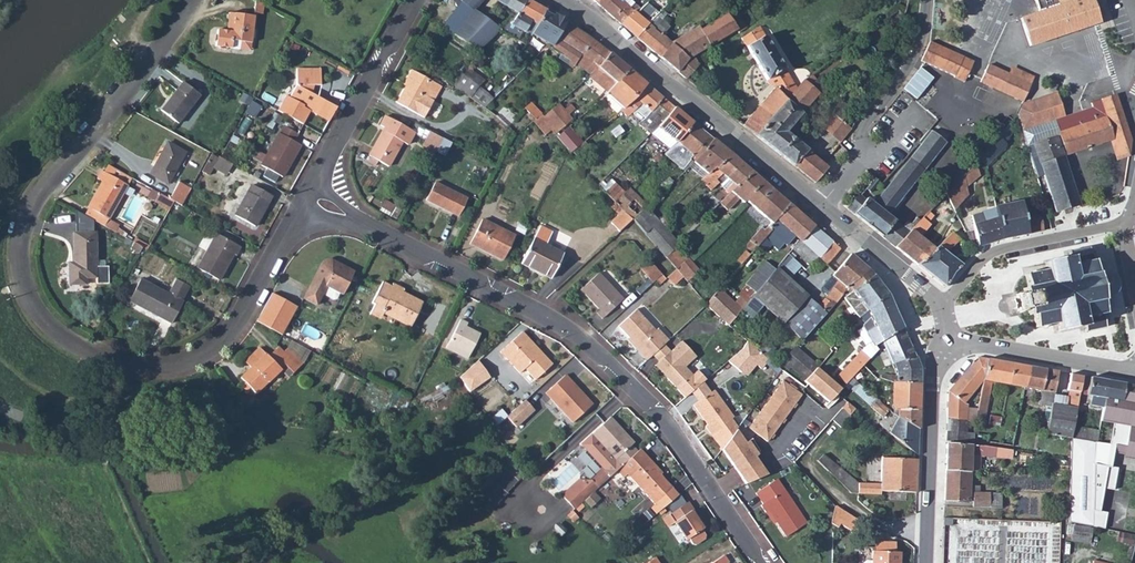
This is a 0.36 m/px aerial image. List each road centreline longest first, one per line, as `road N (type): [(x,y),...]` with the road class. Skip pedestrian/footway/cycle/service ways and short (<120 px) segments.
road 1 (residential): [(190,0),(39,192),(18,257),(33,308),(50,329),(96,357),(136,366),(191,357),(232,328),(298,215)]
road 2 (residential): [(369,231),(538,311),(604,357),(663,417),(765,562)]
road 3 (tertiary): [(559,0),(823,208)]
road 4 (residential): [(823,208),(860,161),(862,131),(912,63),(926,0)]
road 5 (residential): [(811,412),(782,446),(804,470),(866,514),(927,534)]
road 6 (residential): [(942,312),(963,278),(1001,249),(1123,226)]
road 7 (residential): [(319,172),(414,0)]
road 8 (tertiary): [(946,343),(937,368),(927,534)]
road 9 (tertiary): [(946,343),(1134,373)]
road 10 (tertiary): [(823,208),(942,312)]

